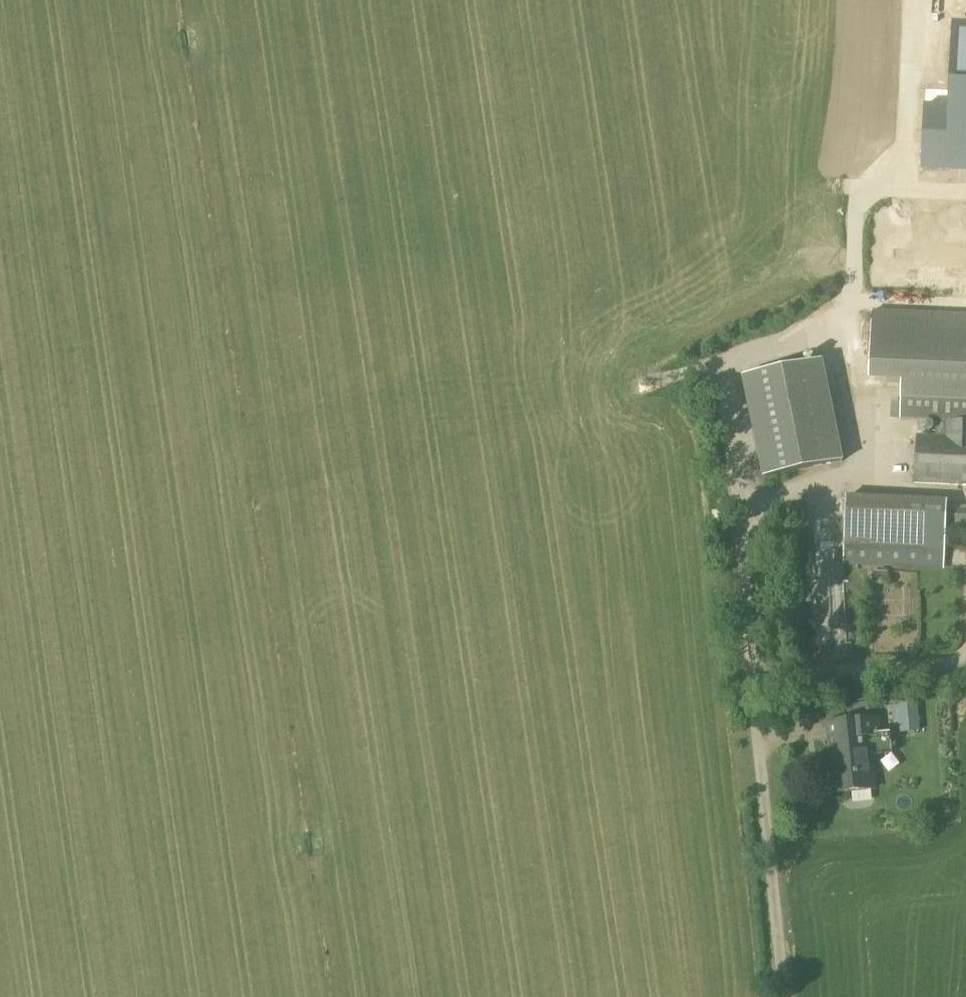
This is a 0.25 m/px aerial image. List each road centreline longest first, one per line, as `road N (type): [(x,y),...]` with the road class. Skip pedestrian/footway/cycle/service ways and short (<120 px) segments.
road 1 (unclassified): [(786,996),(738,490)]

